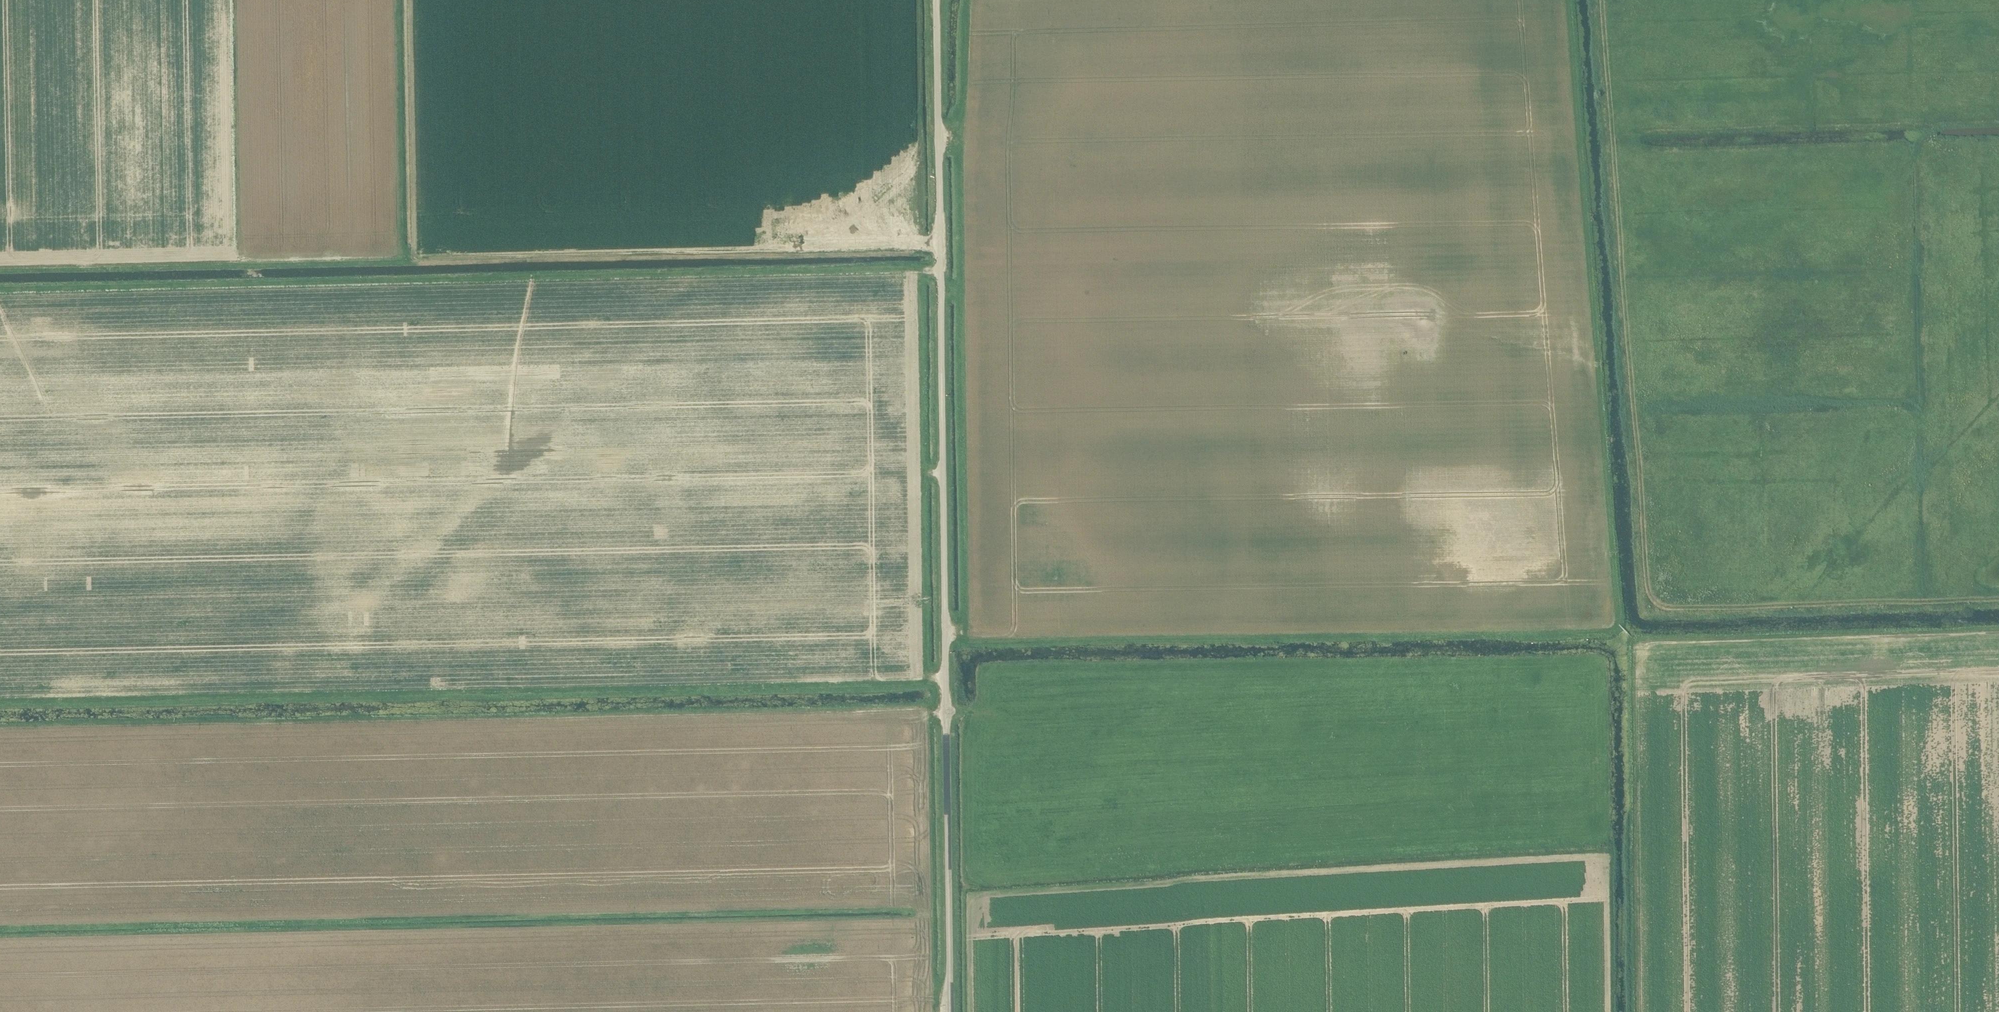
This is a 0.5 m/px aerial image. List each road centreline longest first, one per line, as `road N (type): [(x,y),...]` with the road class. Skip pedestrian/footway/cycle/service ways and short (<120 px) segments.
road 1 (unclassified): [(950,1011),(937,0)]

